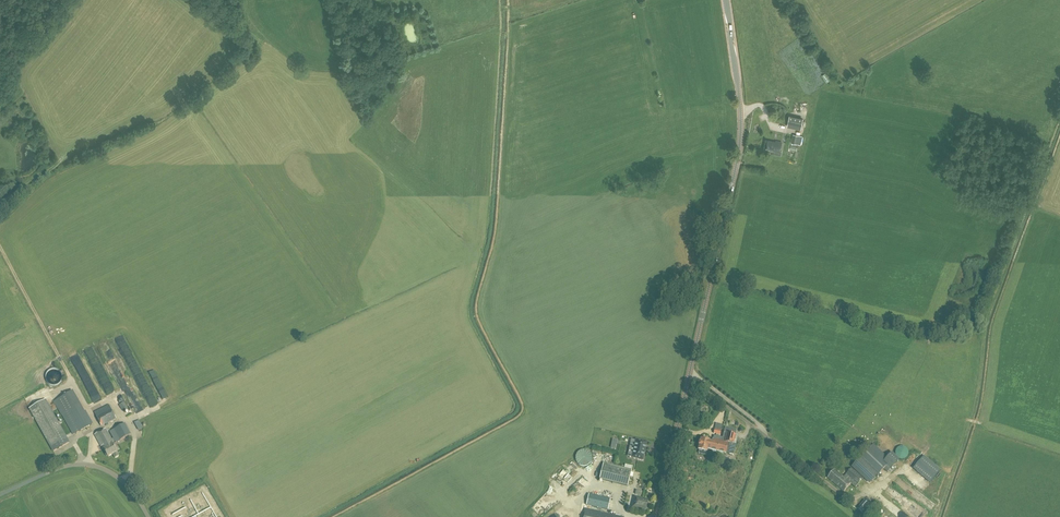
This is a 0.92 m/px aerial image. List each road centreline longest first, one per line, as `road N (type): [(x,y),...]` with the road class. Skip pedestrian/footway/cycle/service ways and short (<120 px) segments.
road 1 (tertiary): [(690,378),(738,158),(739,85),(727,0)]
road 2 (unclassified): [(840,495),(690,378)]
road 3 (unclassified): [(148,516),(119,477),(89,465),(0,495)]
road 4 (tertiary): [(659,516),(690,378)]
road 5 (track): [(57,354),(0,247)]

